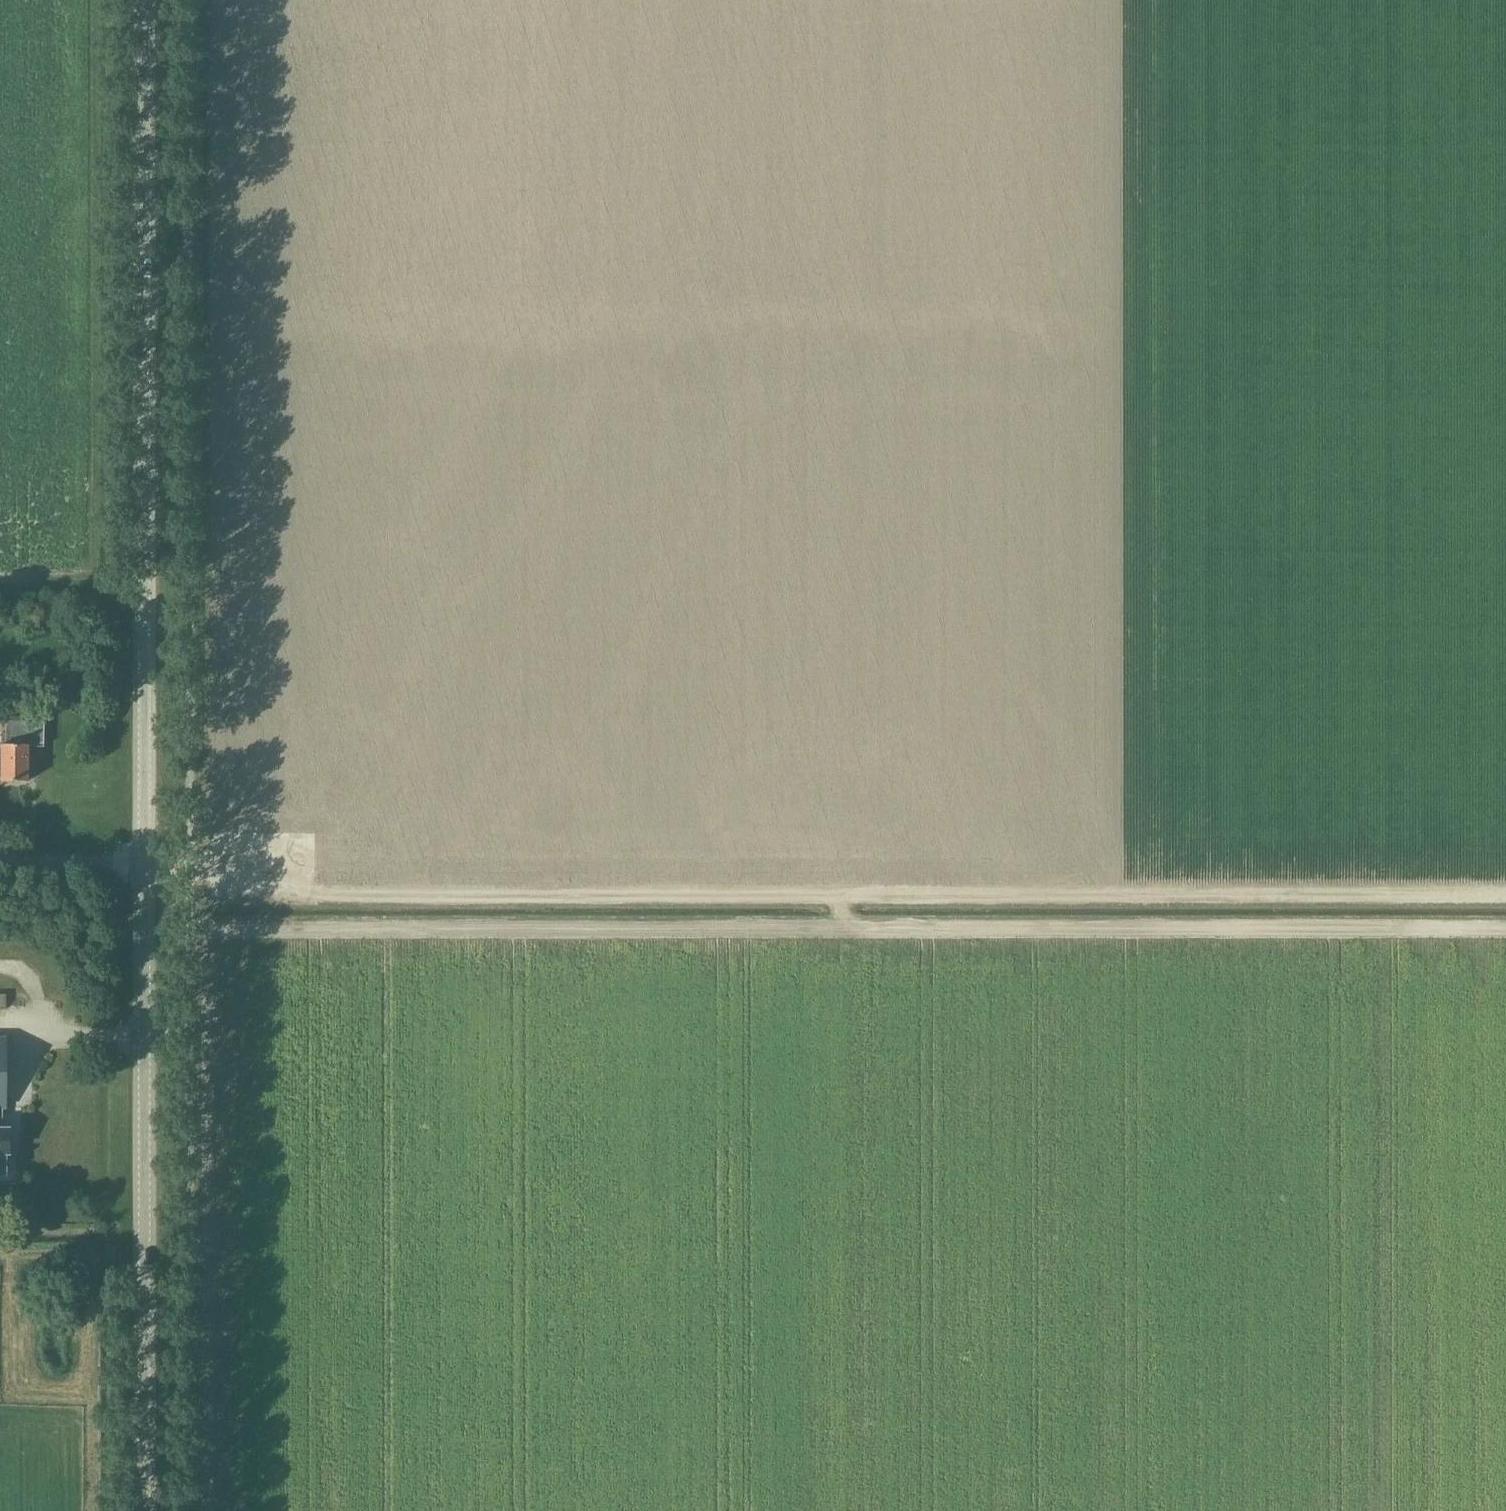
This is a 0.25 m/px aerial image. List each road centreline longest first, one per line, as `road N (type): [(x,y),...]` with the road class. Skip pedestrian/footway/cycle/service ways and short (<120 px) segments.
road 1 (unclassified): [(144,1510),(144,0)]

